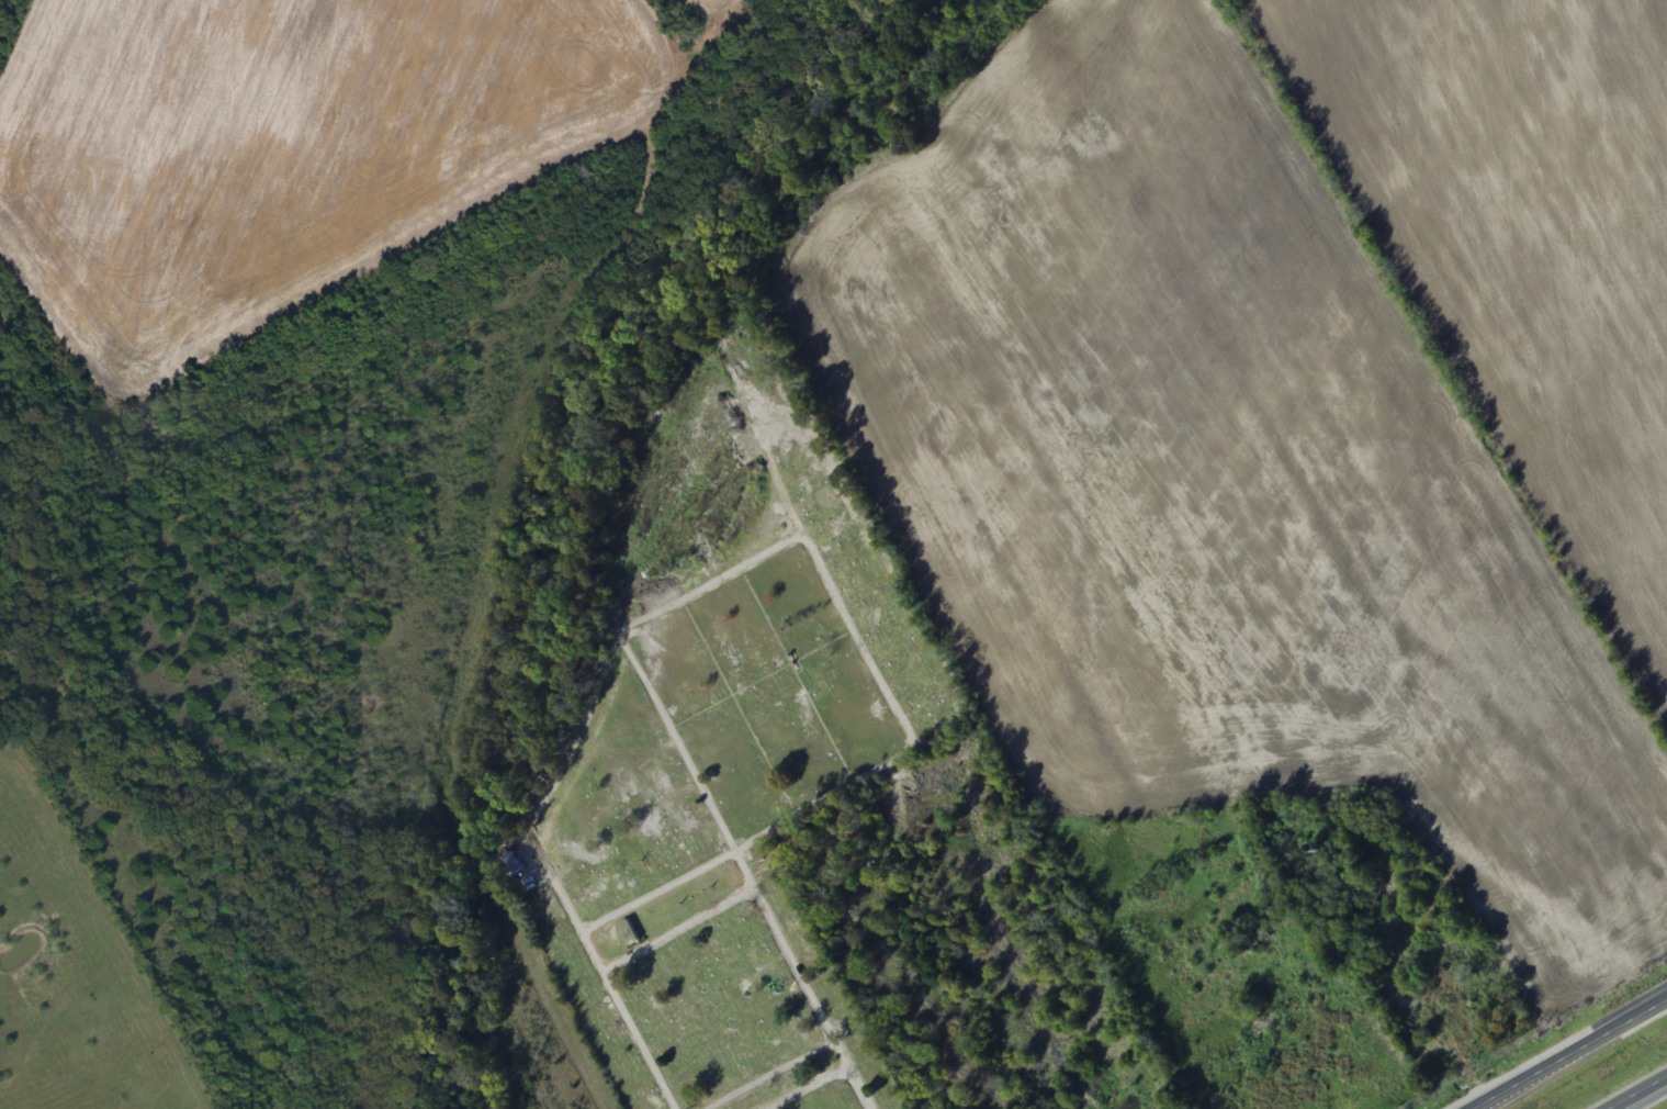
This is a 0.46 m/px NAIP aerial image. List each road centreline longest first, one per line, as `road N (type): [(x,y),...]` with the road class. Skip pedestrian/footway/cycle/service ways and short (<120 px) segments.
road 1 (trunk): [(1666,995),(1464,1108)]

